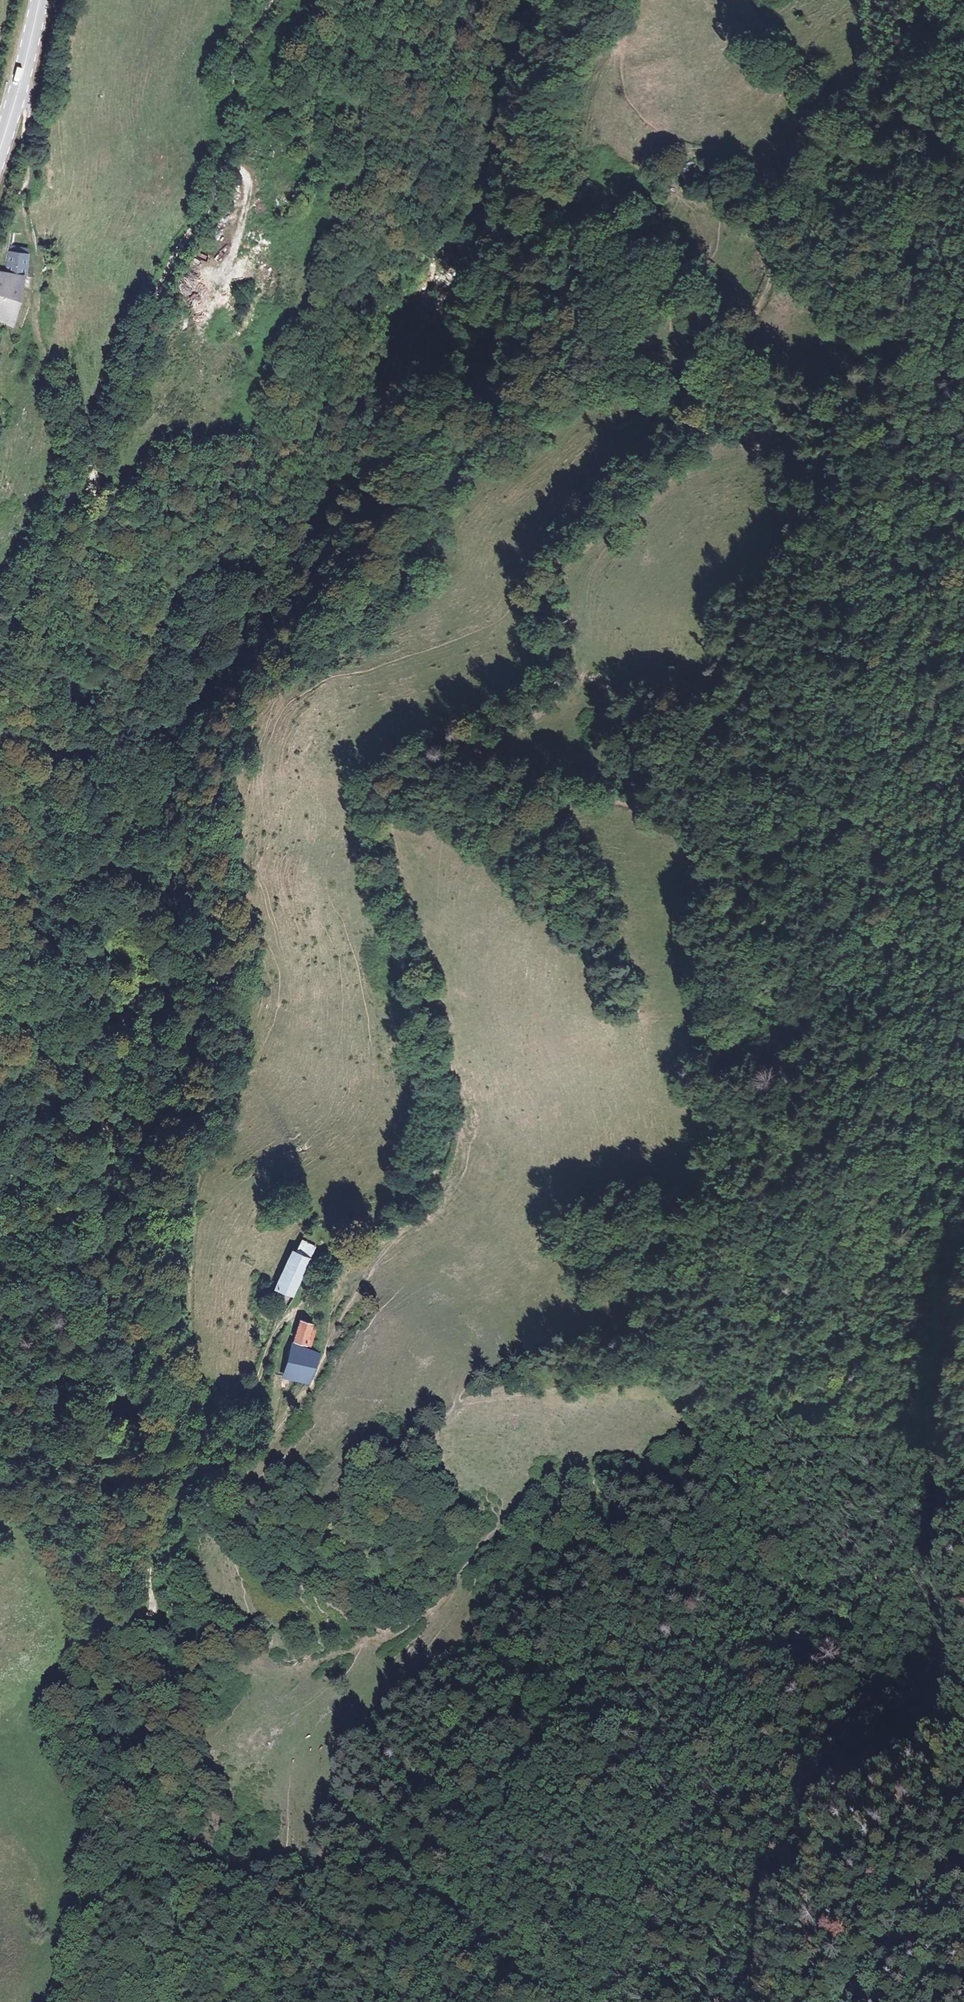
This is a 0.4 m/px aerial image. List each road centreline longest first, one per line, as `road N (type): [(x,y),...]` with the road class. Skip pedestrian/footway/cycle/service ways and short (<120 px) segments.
road 1 (track): [(0,645),(71,494),(86,478),(160,287),(230,168),(223,120),(240,57),(273,0)]
road 2 (track): [(343,1251),(273,1334),(243,1416),(164,1519),(149,1627),(123,1628),(71,1540),(0,1469)]
road 3 (track): [(843,2001),(934,1889),(963,1868)]
road 4 (secondary): [(40,0),(0,145)]
road 5 (track): [(71,494),(45,362)]

